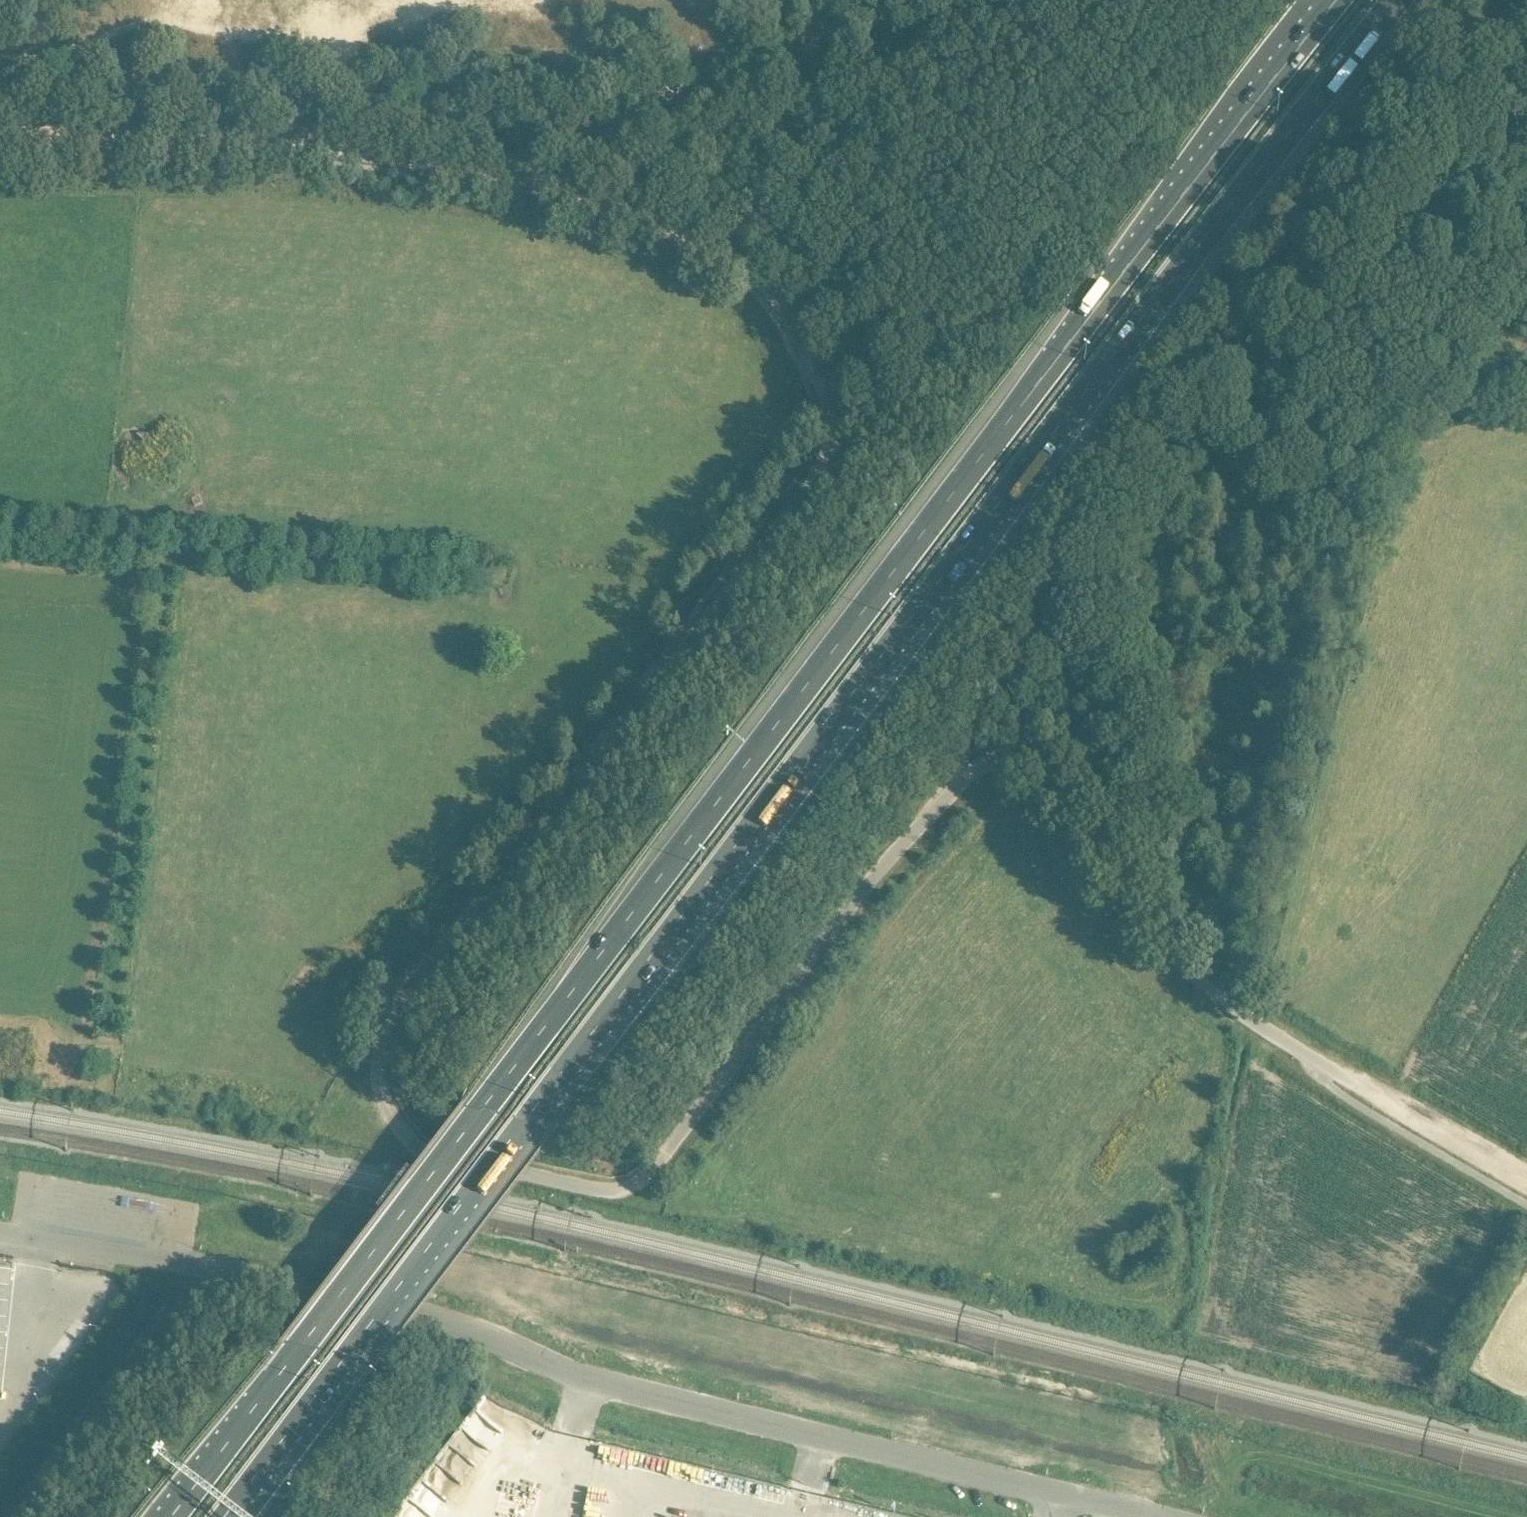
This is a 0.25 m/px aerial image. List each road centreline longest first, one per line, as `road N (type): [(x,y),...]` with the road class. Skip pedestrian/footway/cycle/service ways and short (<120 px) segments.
road 1 (motorway): [(224,1516),(1156,301),(1397,0)]
road 2 (motorway): [(1336,0),(171,1516)]
road 3 (unclassified): [(383,1039),(378,1066),(389,1112),(409,1137),(611,1192),(639,1180),(830,934),(947,798),(995,759),(1030,770),(1209,991),(1319,1063)]
road 4 (track): [(0,148),(158,143),(332,153),(574,198),(643,223),(744,275),(771,308),(833,446)]
road 5 (unclassified): [(1143,1516),(658,1397),(437,1318),(302,1287)]
road 6 (track): [(833,446),(814,493),(383,1039)]
road 7 (unclassified): [(0,1235),(302,1287)]
road 8 (track): [(1526,1184),(1319,1063)]

